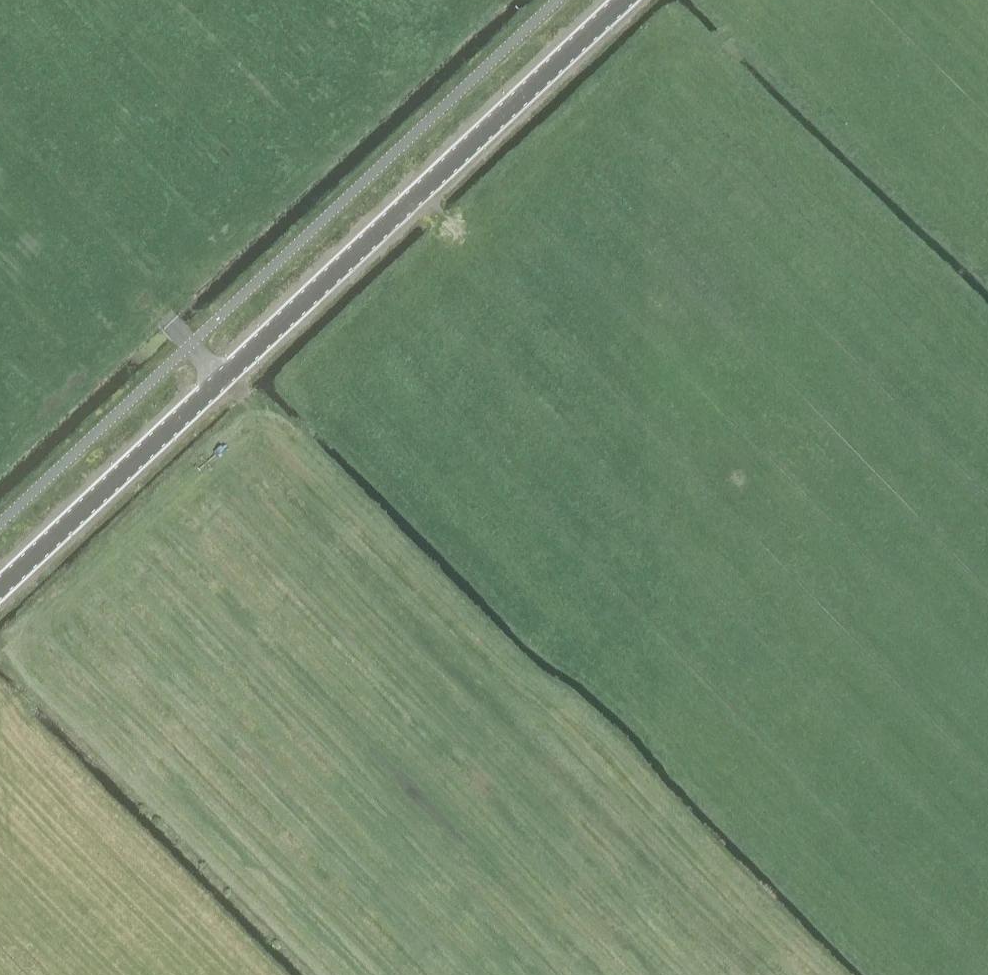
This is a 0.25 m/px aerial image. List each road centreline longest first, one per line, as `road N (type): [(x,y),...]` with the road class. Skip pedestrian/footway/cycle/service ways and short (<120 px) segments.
road 1 (secondary): [(0,587),(623,0)]

